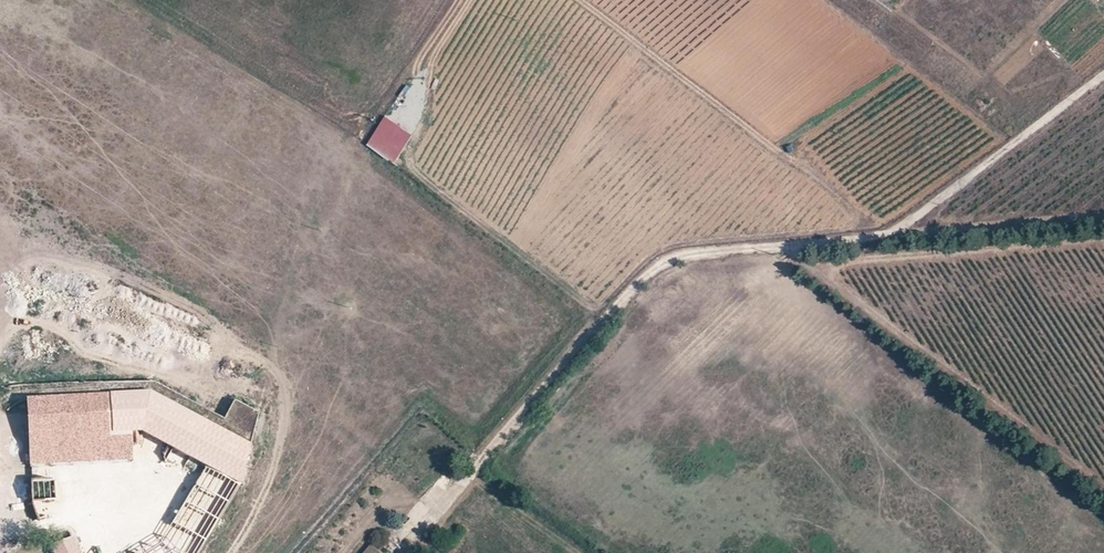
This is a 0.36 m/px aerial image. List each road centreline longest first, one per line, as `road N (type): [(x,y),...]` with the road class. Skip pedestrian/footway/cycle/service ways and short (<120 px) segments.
road 1 (track): [(1103,76),(905,229),(699,252),(649,273),(462,483)]
road 2 (track): [(890,234),(1103,222)]

